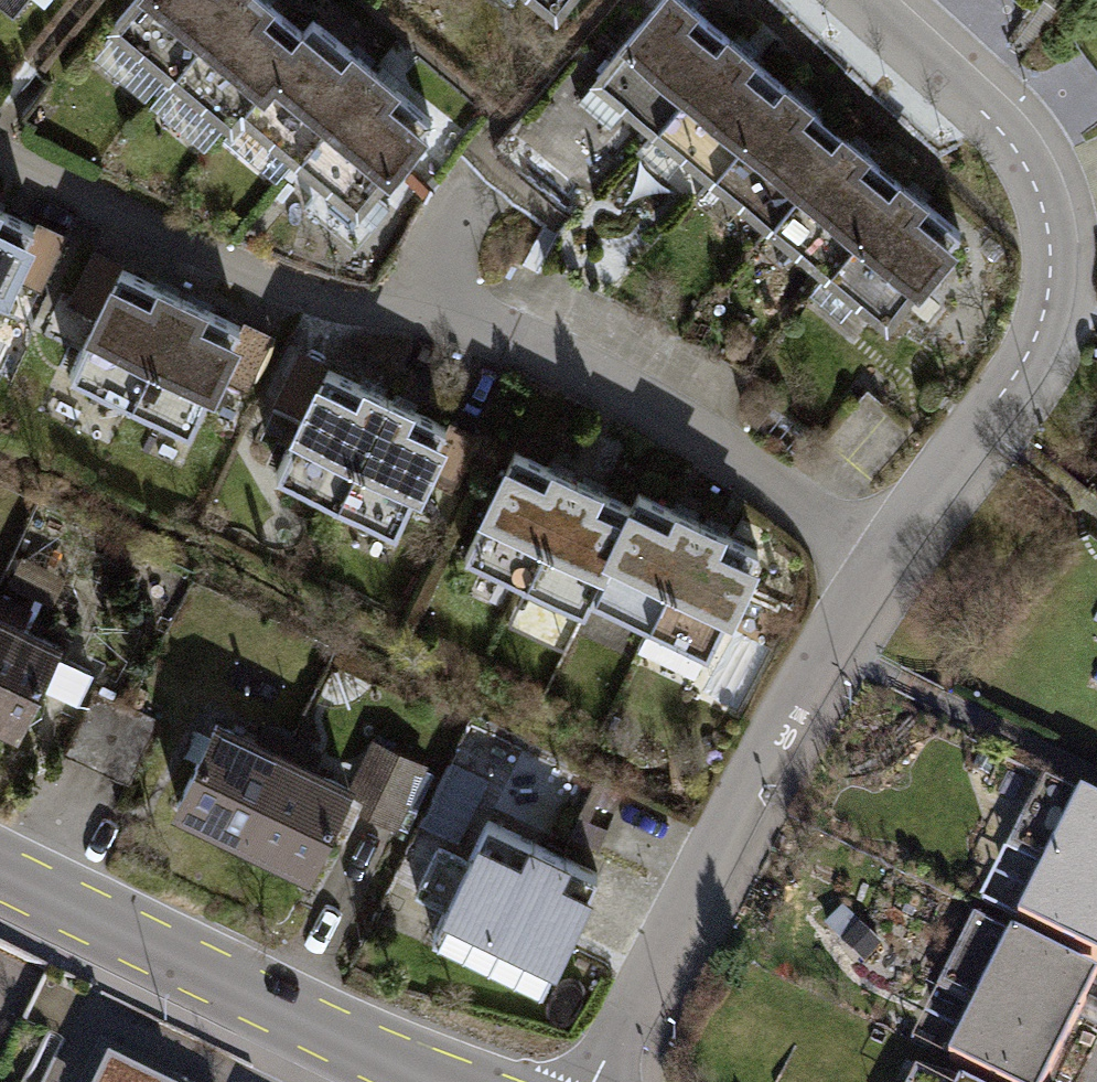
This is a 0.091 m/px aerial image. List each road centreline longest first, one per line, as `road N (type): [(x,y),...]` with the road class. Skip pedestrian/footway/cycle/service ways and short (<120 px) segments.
road 1 (residential): [(592,1081),(827,641),(1009,385),(1046,305),(1048,234),(1015,152),(862,0)]
road 2 (tertiary): [(0,872),(441,1081)]

